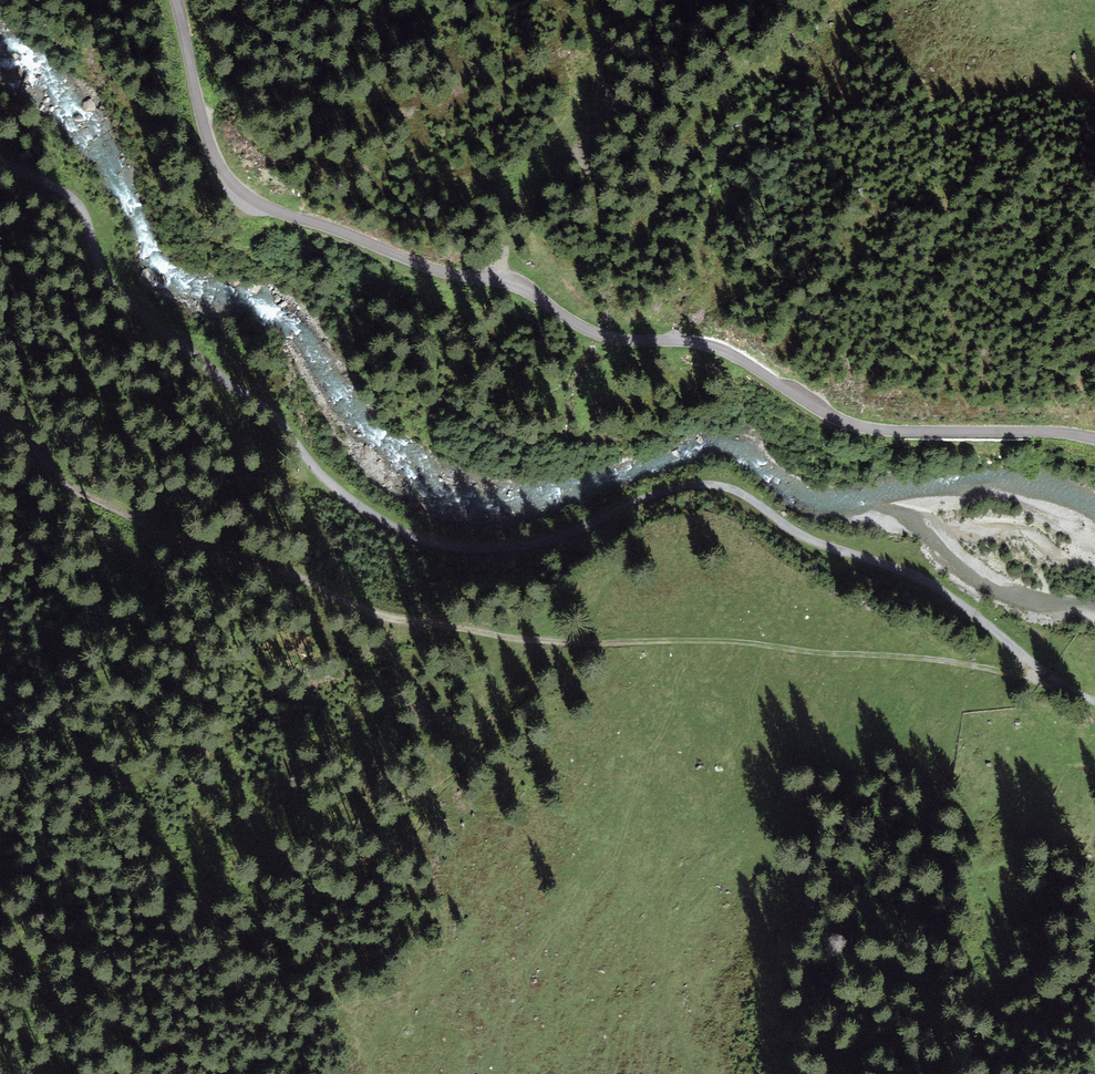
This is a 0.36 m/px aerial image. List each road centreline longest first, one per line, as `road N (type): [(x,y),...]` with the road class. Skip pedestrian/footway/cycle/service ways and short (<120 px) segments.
road 1 (track): [(0,158),(72,194),(118,288),(266,407),(341,488),(395,524),(453,546),(514,546),(577,530),(668,490),(720,486),(814,542),(937,587),(1048,676)]
road 2 (unclassified): [(170,0),(202,131),(220,173),(249,199),(422,267),(511,278),(605,340),(686,339),(823,416),(1094,443)]
road 3 (track): [(1048,676),(701,641),(535,641),(369,610),(290,569),(212,559),(74,488),(0,422)]

